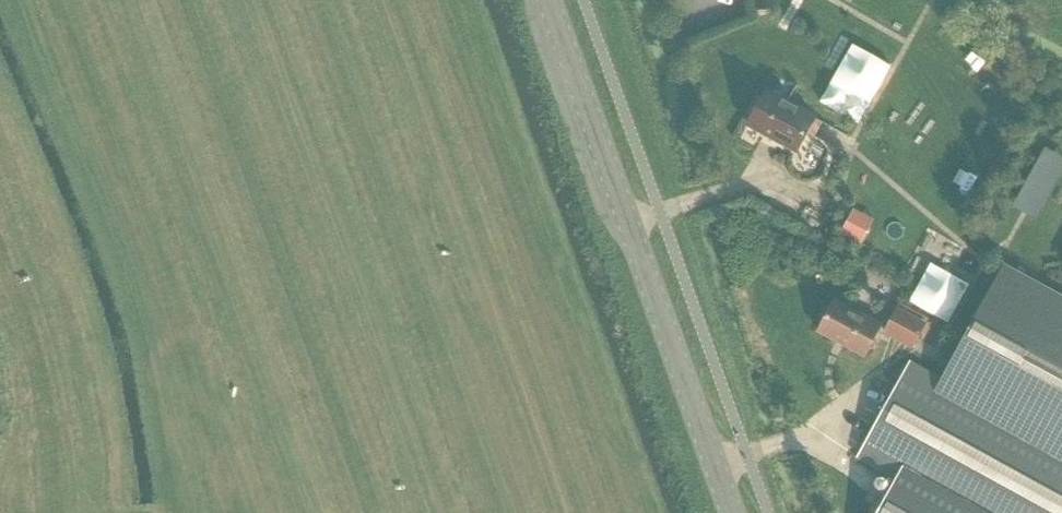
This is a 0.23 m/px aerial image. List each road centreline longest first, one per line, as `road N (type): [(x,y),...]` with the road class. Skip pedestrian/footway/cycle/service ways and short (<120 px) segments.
road 1 (secondary): [(732,512),(548,0)]

